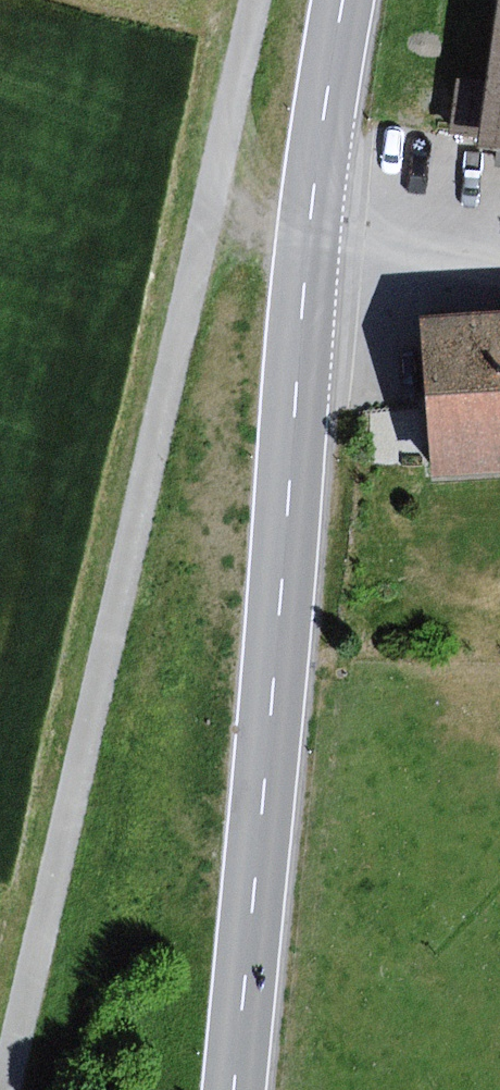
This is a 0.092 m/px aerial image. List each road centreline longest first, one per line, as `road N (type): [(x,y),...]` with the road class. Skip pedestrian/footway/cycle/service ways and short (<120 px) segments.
road 1 (track): [(12,1089),(257,0)]
road 2 (primary): [(234,1089),(310,228),(344,0)]
road 3 (track): [(310,228),(499,269)]

